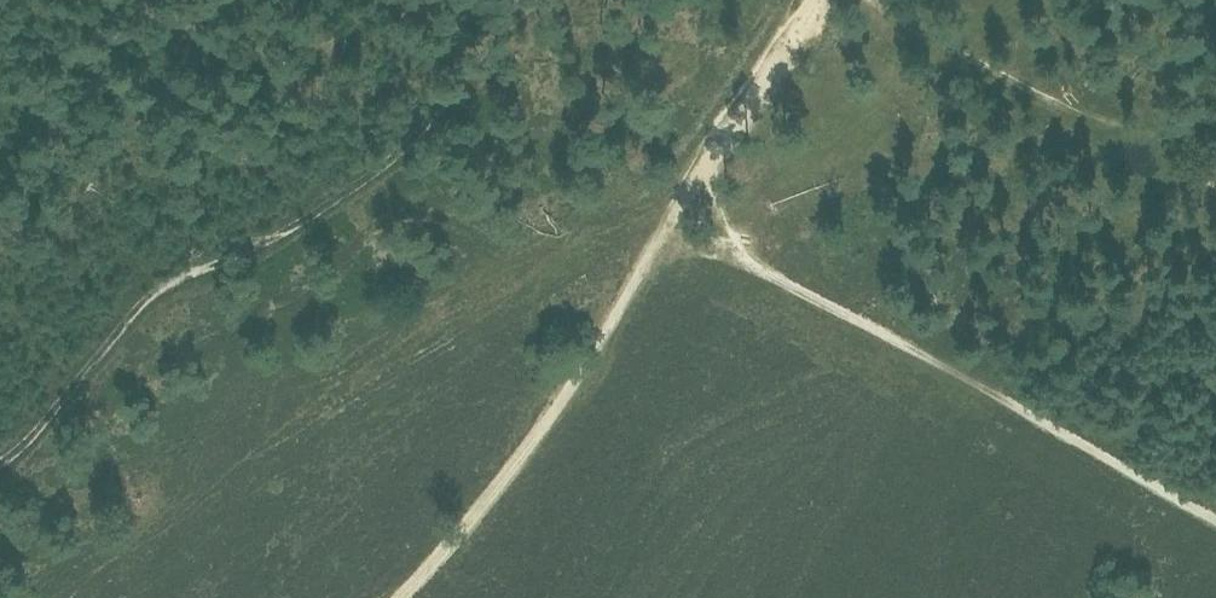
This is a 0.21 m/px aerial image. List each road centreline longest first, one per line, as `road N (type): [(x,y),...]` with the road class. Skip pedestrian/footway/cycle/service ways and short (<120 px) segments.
road 1 (track): [(818,0),(664,229),(1215,523)]
road 2 (track): [(0,461),(45,422),(159,287),(284,233),(405,148),(484,49),(536,0)]
road 3 (track): [(664,229),(553,413),(398,597)]
road 4 (track): [(1215,189),(861,0)]

